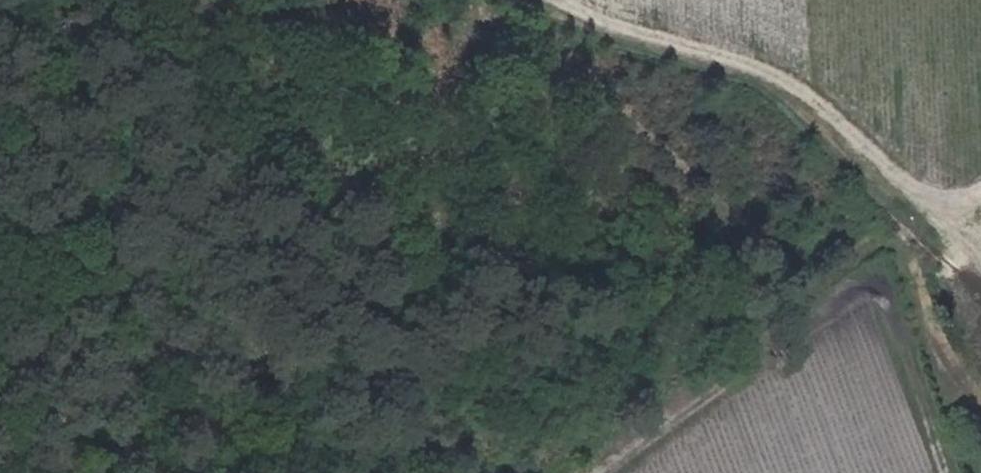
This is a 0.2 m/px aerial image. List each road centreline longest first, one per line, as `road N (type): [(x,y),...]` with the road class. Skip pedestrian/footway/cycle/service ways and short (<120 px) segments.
road 1 (track): [(601,472),(980,197)]
road 2 (track): [(954,218),(777,68),(565,0)]
road 3 (track): [(881,274),(943,472)]

